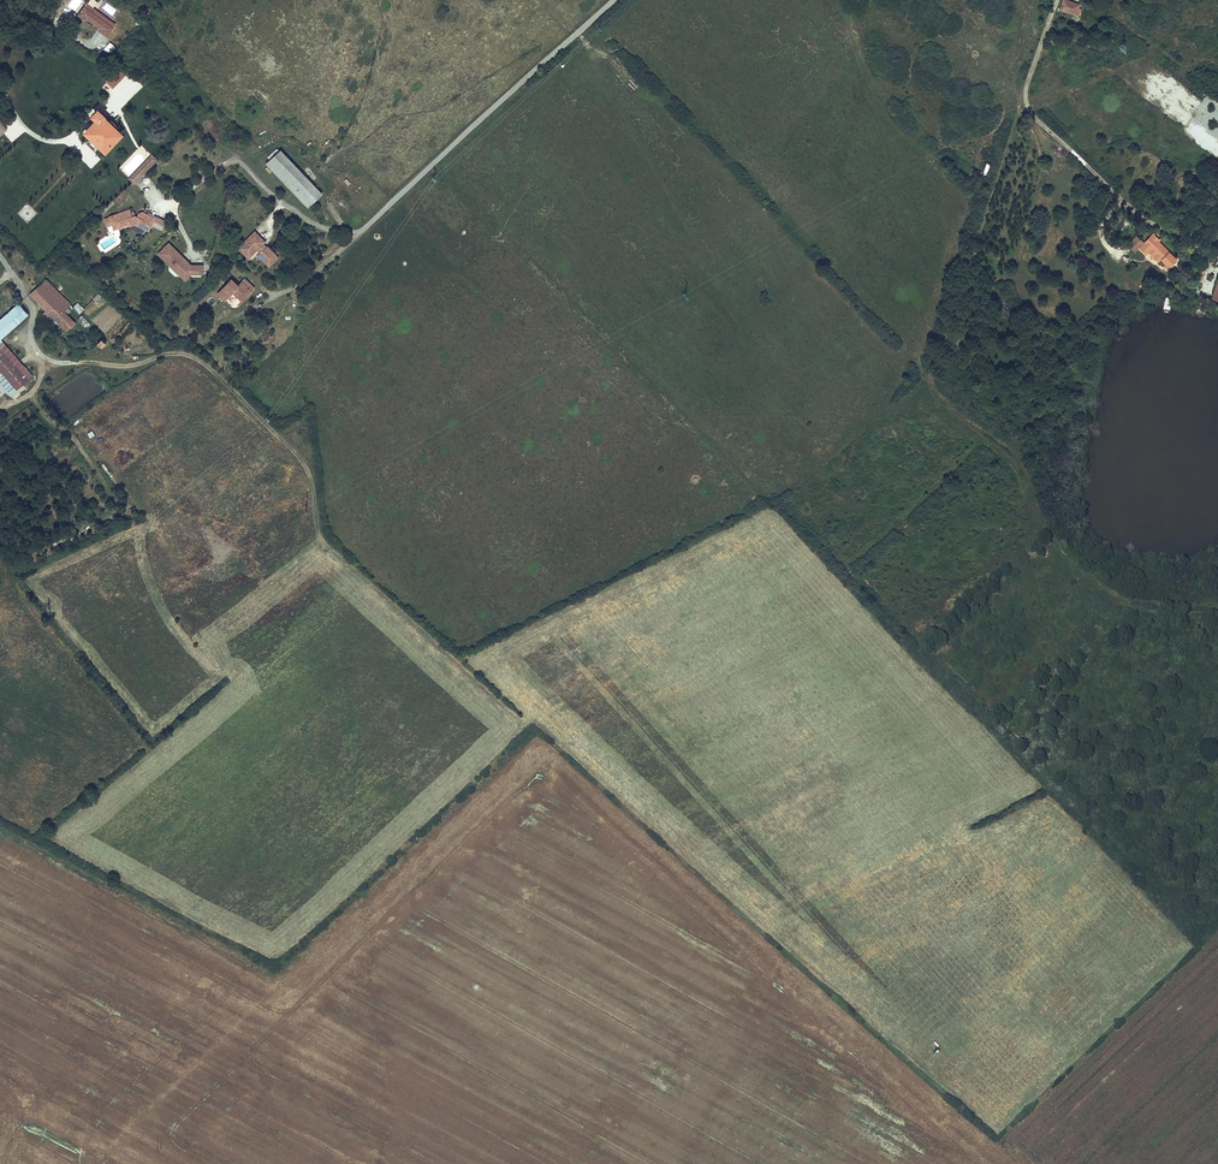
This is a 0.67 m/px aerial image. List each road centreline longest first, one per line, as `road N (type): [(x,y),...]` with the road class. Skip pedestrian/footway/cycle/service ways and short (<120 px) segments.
road 1 (track): [(1053,0),(1021,92),(1025,103),(1137,215),(1217,257)]

